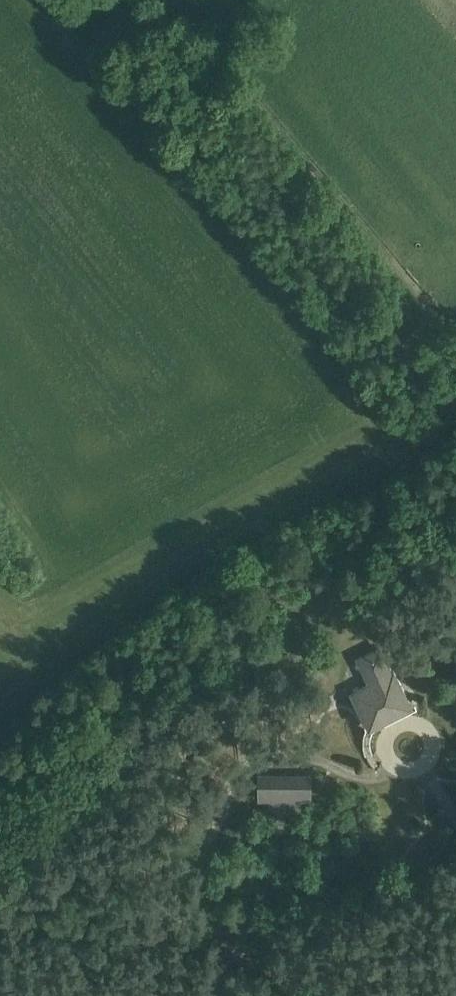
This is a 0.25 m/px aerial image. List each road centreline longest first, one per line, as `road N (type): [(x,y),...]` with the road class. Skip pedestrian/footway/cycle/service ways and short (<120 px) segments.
road 1 (track): [(166,0),(455,340)]
road 2 (unclassified): [(0,902),(237,925),(293,966),(316,995)]

